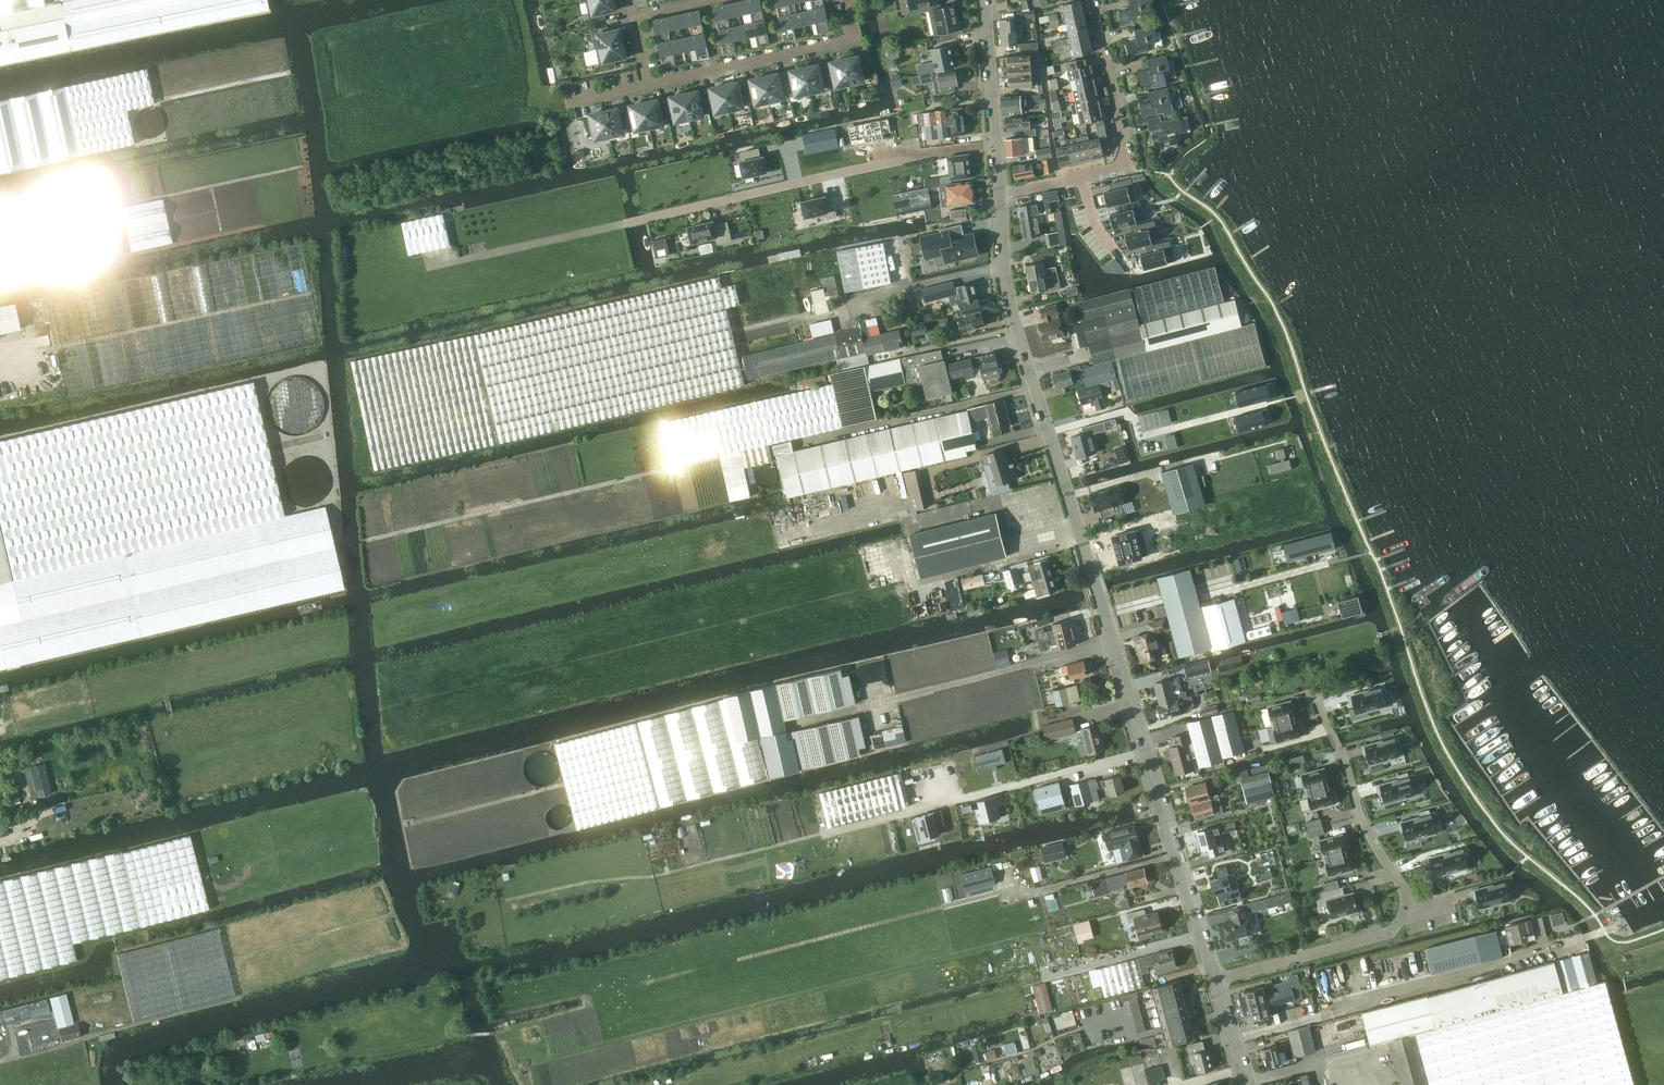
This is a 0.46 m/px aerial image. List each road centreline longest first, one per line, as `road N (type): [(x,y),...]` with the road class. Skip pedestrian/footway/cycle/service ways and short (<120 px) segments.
road 1 (residential): [(1212,979),(1014,319),(998,195)]
road 2 (residential): [(848,0),(855,42),(647,87)]
road 3 (residential): [(1414,904),(1357,806),(1316,691)]
road 4 (residential): [(1212,979),(1390,934),(1414,904)]
road 5 (residential): [(1081,176),(1128,161),(1094,0)]
road 6 (residential): [(998,195),(984,0)]

